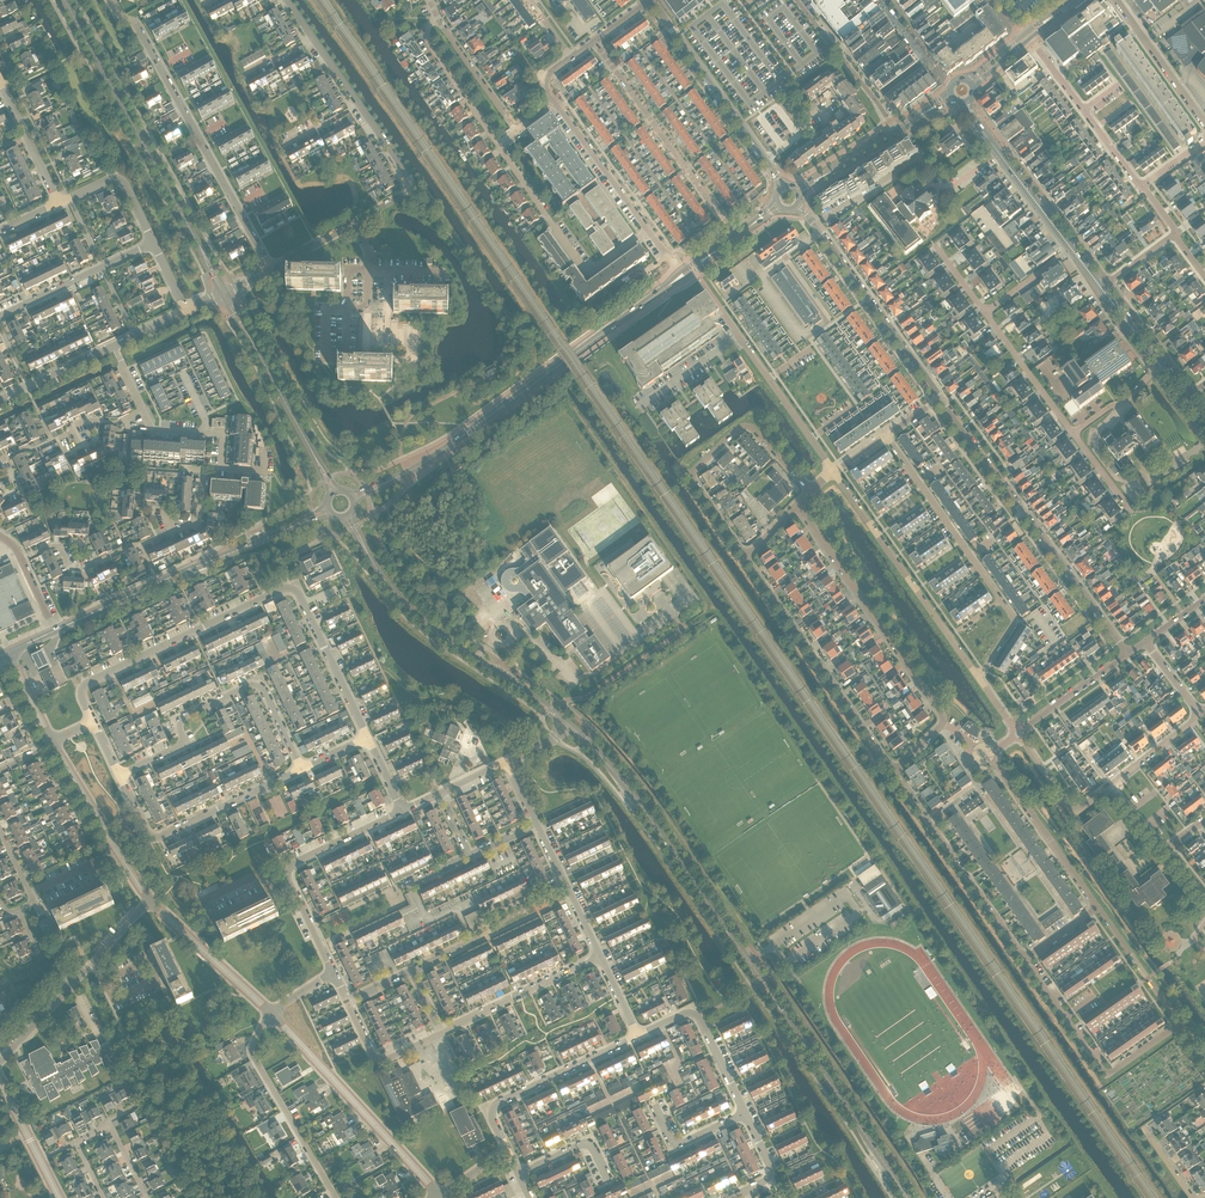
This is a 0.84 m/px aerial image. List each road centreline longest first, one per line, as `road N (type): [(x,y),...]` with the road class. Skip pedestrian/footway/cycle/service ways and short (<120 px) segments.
road 1 (unclassified): [(92,722),(83,697),(91,682),(286,588),(299,595),(368,738)]
road 2 (secondary): [(390,481),(670,284)]
road 3 (residential): [(270,268),(134,20),(114,0)]
road 4 (residential): [(1119,641),(939,399)]
road 5 (secondary): [(202,251),(65,0)]
road 6 (unclassified): [(120,774),(181,745),(187,716),(252,685),(265,695),(301,769)]
road 7 (residential): [(895,773),(746,557)]
road 8 (residential): [(944,724),(797,507)]
road 9 (residential): [(746,557),(691,476),(746,427),(809,492)]
road 10 (residential): [(699,240),(724,222),(594,43)]
road 11 (unclassified): [(439,1197),(271,1015)]
road 12 (residential): [(939,399),(796,206)]
road 13 (unclassified): [(301,769),(160,838),(150,837),(120,774)]
road 14 (residential): [(649,230),(588,274),(498,146)]
road 15 (residential): [(782,187),(651,2)]
road 16 (residential): [(1025,958),(895,773)]
road 17 (secondary): [(367,553),(420,618),(526,693)]
road 18 (secondary): [(779,1008),(898,1183)]
road 19 (unclassified): [(334,1197),(250,1052),(271,1015)]
road 20 (secondary): [(604,760),(725,929)]
road 21 (unclassified): [(638,1036),(497,1104),(492,1118),(506,1148)]
road 22 (residential): [(949,636),(835,472)]
road 23 (residential): [(1000,600),(887,436)]
road 24 (residential): [(835,472),(724,315)]
road 25 (residential): [(1097,906),(984,754)]
road 26 (residential): [(442,1033),(600,957)]
road 27 (unclassified): [(745,1114),(697,1016),(638,1036)]
road 28 (unclassified): [(271,1015),(146,899)]
road 29 (residential): [(0,316),(153,243)]
road 30 (unclassified): [(1108,282),(1014,159),(1002,157)]
road 31 (unclassified): [(895,131),(797,0)]
road 32 (residential): [(353,223),(408,186),(359,105)]
road 33 (residential): [(649,230),(555,106)]
road 34 (unclassified): [(1204,124),(1116,0)]
road 35 (residential): [(498,146),(429,46),(437,19)]
road 36 (residential): [(986,313),(1075,433)]
road 37 (residential): [(538,825),(600,957)]
road 38 (residential): [(1112,786),(1074,815),(1018,735)]
road 39 (residential): [(1108,1076),(1025,958)]
road 40 (residential): [(1180,1024),(1097,906)]
road 41 (secondary): [(316,459),(249,336)]
road 42 (unclassified): [(1193,393),(1108,282)]
road 43 (unclassified): [(1018,735),(1130,653)]
road 44 (residential): [(368,358),(368,252),(353,223)]
road 45 (residential): [(517,132),(437,19)]
road 46 (residential): [(59,204),(120,179),(153,243)]
road 47 (residential): [(0,80),(59,204)]
road 48 (unclassified): [(0,1060),(93,959)]
road 49 (residential): [(346,1002),(375,1060),(442,1033)]
road 50 (residential): [(28,556),(58,545),(70,569),(83,570),(142,545)]
road 51 (residential): [(220,470),(223,434),(151,428),(142,410)]
road 52 (residential): [(0,401),(114,346)]
road 53 (unclassified): [(117,853),(53,744)]
road 54 (tertiary): [(174,576),(290,528)]
road 55 (residential): [(284,889),(273,868),(233,886),(205,899),(214,920)]
road 56 (residential): [(294,865),(402,811)]

